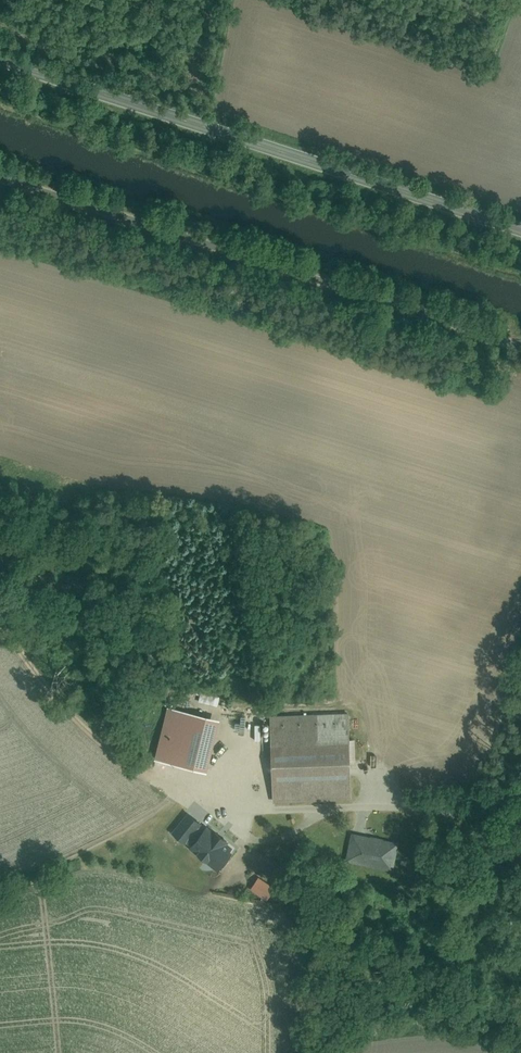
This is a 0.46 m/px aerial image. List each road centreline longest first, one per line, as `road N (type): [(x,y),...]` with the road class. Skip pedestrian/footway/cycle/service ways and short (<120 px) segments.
road 1 (unclassified): [(520,347),(0,177)]
road 2 (tertiary): [(520,229),(0,59)]
road 3 (track): [(183,119),(213,0)]

